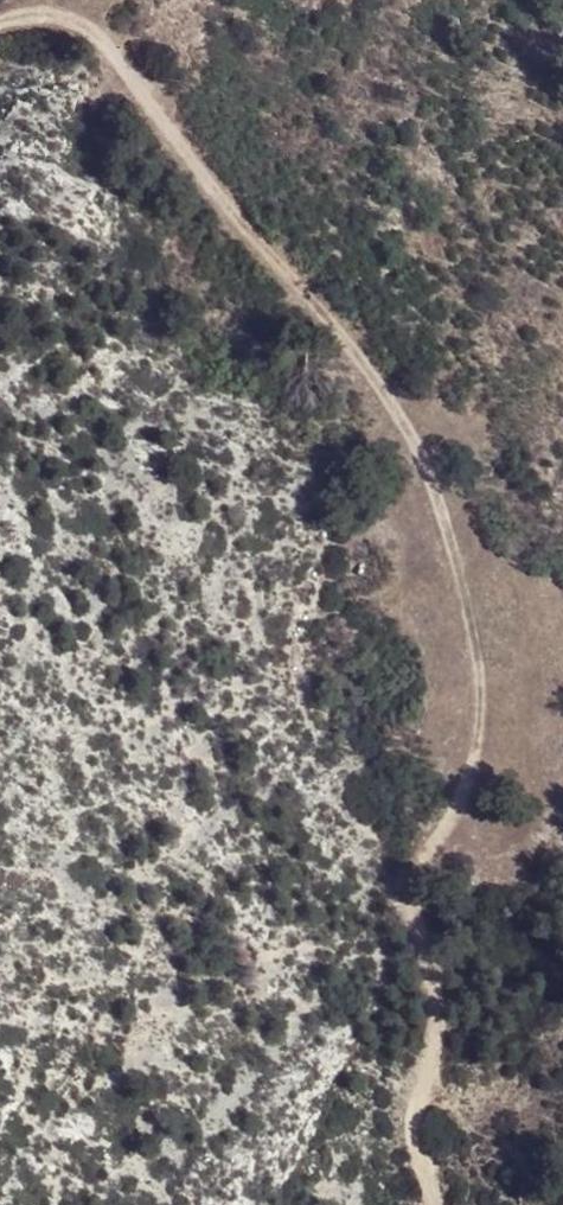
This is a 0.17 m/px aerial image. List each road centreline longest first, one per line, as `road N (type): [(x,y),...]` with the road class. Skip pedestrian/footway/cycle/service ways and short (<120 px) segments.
road 1 (track): [(0,17),(37,11),(73,18),(121,63),(390,400),(437,512),(486,676),(470,756),(436,829),(418,907),(431,982),(418,1158),(428,1204)]

